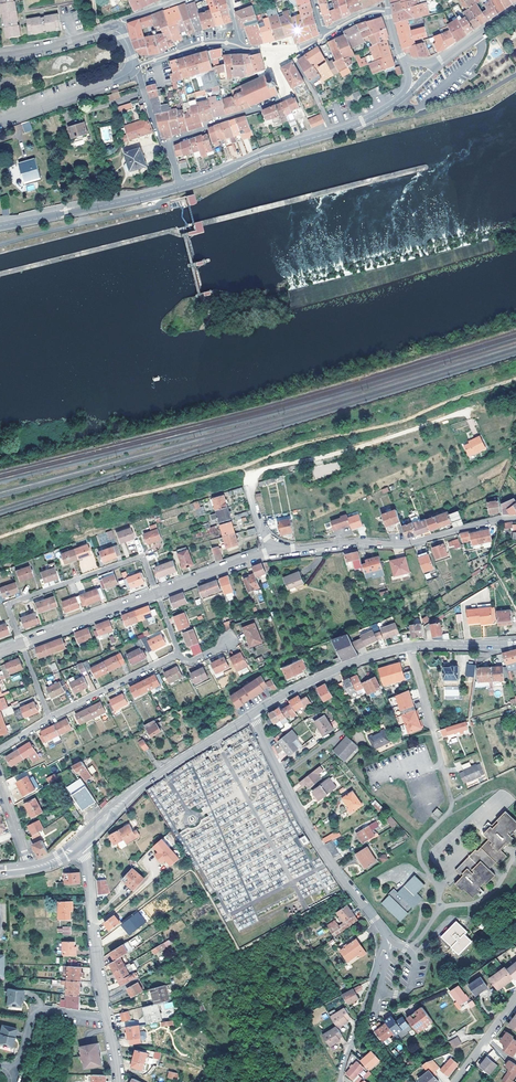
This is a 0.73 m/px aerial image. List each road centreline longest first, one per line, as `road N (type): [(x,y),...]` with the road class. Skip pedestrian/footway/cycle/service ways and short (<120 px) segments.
road 1 (track): [(515,378),(408,420),(309,443),(0,538)]
road 2 (residential): [(252,714),(307,826),(389,936)]
road 3 (residential): [(275,548),(407,544),(515,518)]
road 4 (residential): [(248,493),(265,470),(464,412),(468,418)]
road 5 (tertiary): [(180,187),(365,121),(399,99)]
road 6 (residential): [(157,594),(142,556),(7,605),(21,645)]
road 7 (secondary): [(83,843),(143,784),(252,714)]
road 8 (tertiary): [(0,229),(180,187)]
road 9 (residential): [(166,148),(288,96),(270,51)]
road 10 (residential): [(107,1019),(83,843)]
road 11 (secondary): [(252,714),(344,666),(410,647)]
road 12 (residential): [(339,1075),(389,936)]
road 13 (residential): [(0,125),(136,70)]
road 14 (residential): [(157,594),(21,645)]
road 15 (residential): [(177,655),(49,717)]
road 16 (residential): [(107,1019),(34,1012),(17,1070)]
road 17 (residential): [(275,548),(157,594)]
road 18 (residential): [(0,57),(120,23)]

